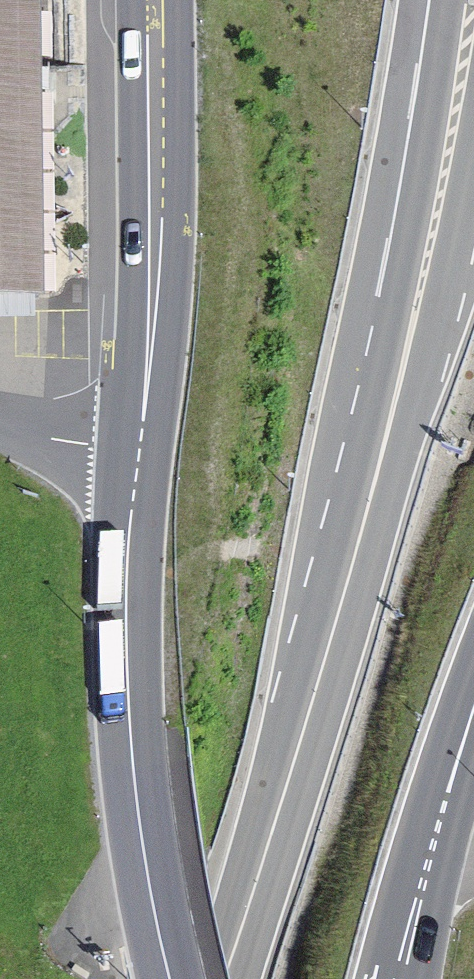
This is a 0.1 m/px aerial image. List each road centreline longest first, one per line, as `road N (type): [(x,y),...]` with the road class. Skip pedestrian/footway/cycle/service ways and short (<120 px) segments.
road 1 (trunk): [(458,98),(415,315),(344,599),(225,978)]
road 2 (secondary): [(139,448),(126,609),(129,729),(170,978)]
road 3 (secondary): [(152,0),(155,212),(139,448)]
road 4 (trunk): [(430,840),(473,694)]
road 5 (secondary): [(393,978),(430,840)]
road 6 (residential): [(139,448),(0,421)]

